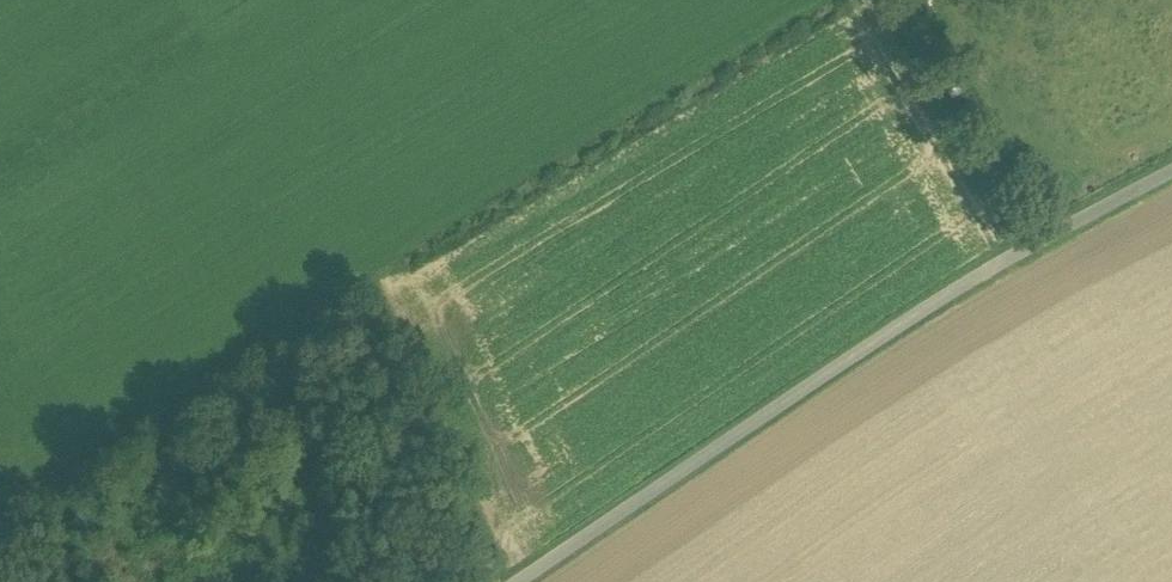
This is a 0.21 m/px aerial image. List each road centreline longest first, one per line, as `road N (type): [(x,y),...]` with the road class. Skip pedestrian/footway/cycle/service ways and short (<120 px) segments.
road 1 (unclassified): [(1171,171),(876,343),(520,581)]

